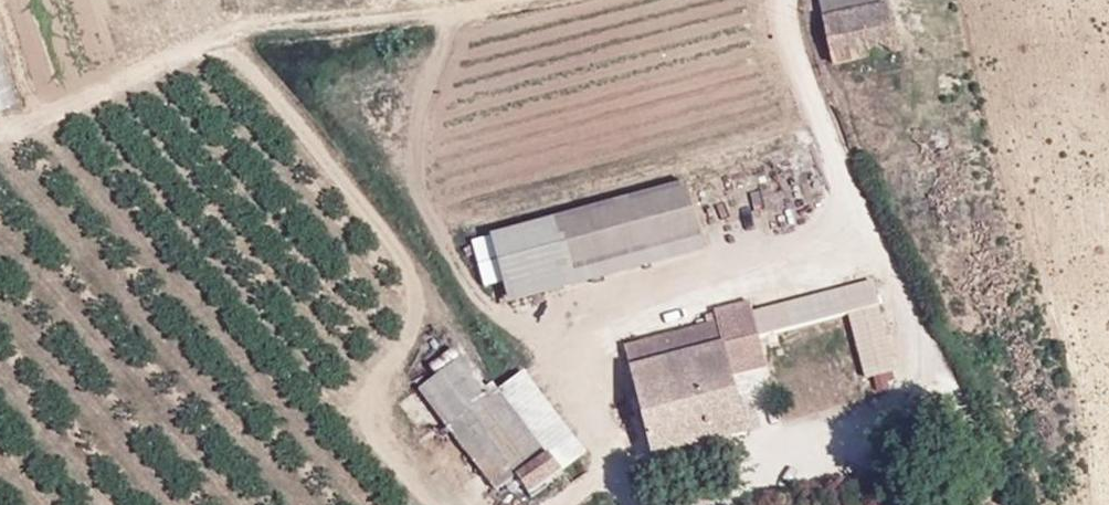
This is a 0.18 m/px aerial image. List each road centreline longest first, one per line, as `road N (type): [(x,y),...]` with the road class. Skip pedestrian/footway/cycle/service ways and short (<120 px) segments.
road 1 (track): [(871,235),(977,408),(1009,504)]

